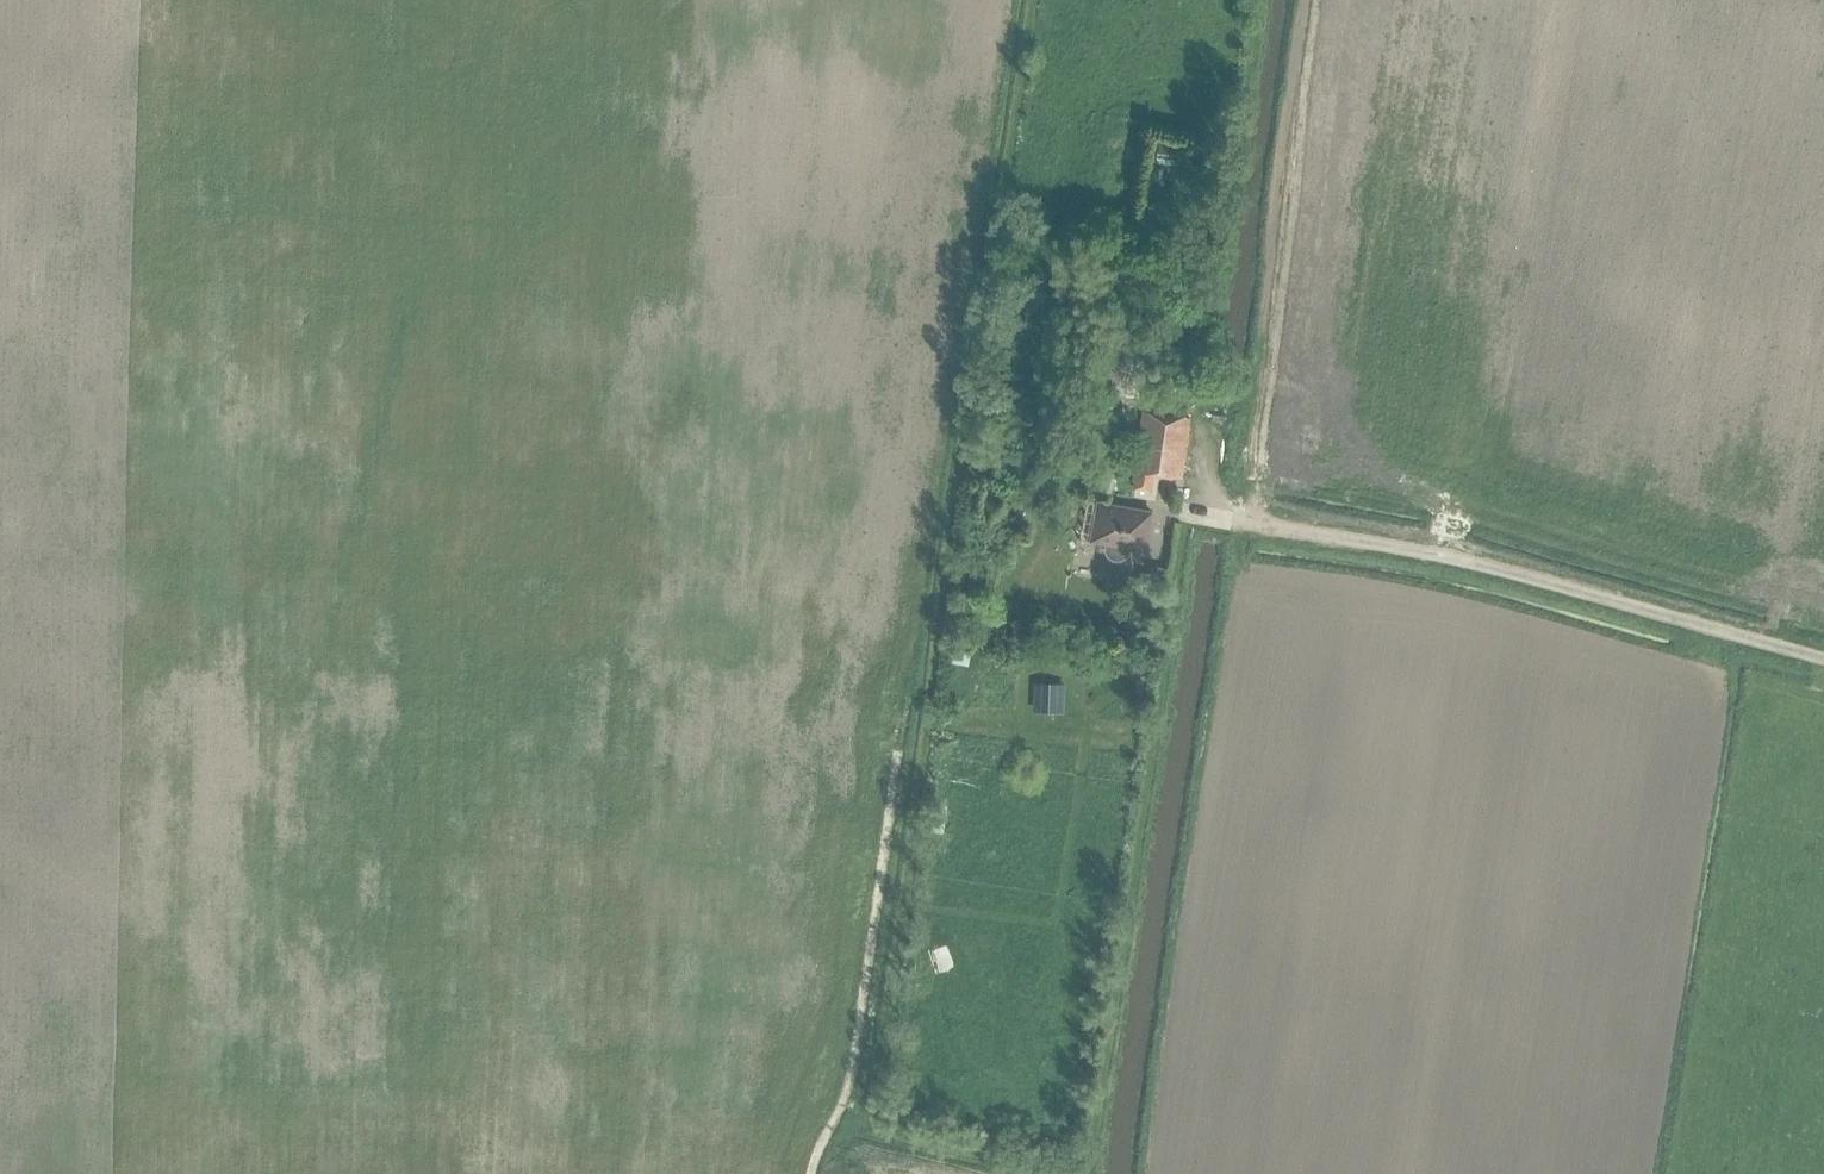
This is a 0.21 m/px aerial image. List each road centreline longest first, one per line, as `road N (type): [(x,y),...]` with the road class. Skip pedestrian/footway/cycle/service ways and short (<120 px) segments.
road 1 (unclassified): [(1823,666),(1469,569),(1243,522)]

